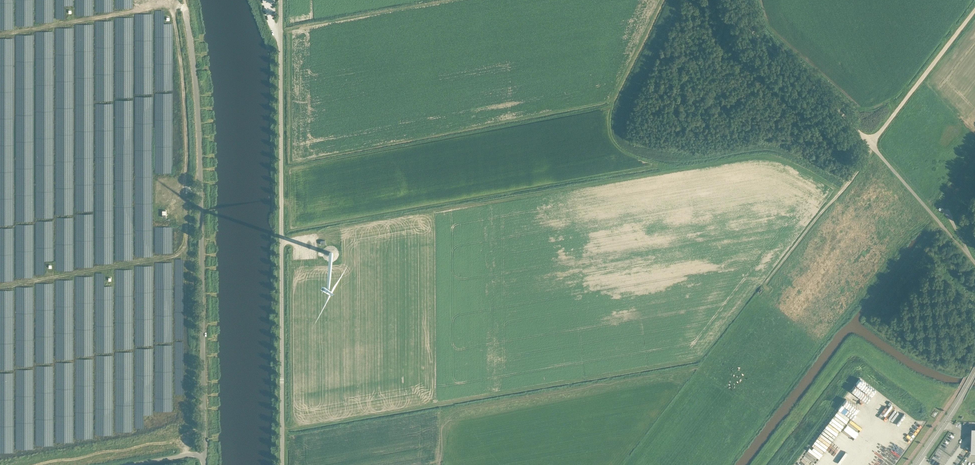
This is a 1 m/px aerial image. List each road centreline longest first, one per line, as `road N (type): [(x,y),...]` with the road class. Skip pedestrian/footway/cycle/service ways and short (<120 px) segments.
road 1 (unclassified): [(282,464),(281,0)]
road 2 (unclassified): [(204,453),(199,145),(186,13)]
road 3 (unclassified): [(871,144),(756,33),(742,0)]
road 4 (track): [(871,144),(764,286)]
road 5 (unclassified): [(871,144),(974,10)]

